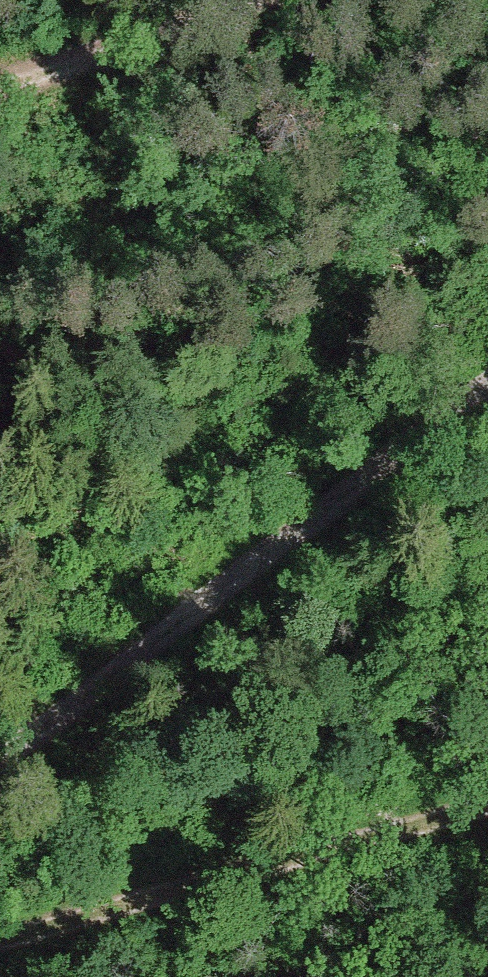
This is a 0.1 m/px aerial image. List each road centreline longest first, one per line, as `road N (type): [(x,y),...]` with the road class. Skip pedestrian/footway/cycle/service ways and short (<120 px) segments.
road 1 (track): [(0,767),(487,406)]
road 2 (track): [(487,815),(0,954)]
road 3 (track): [(282,0),(0,85)]

